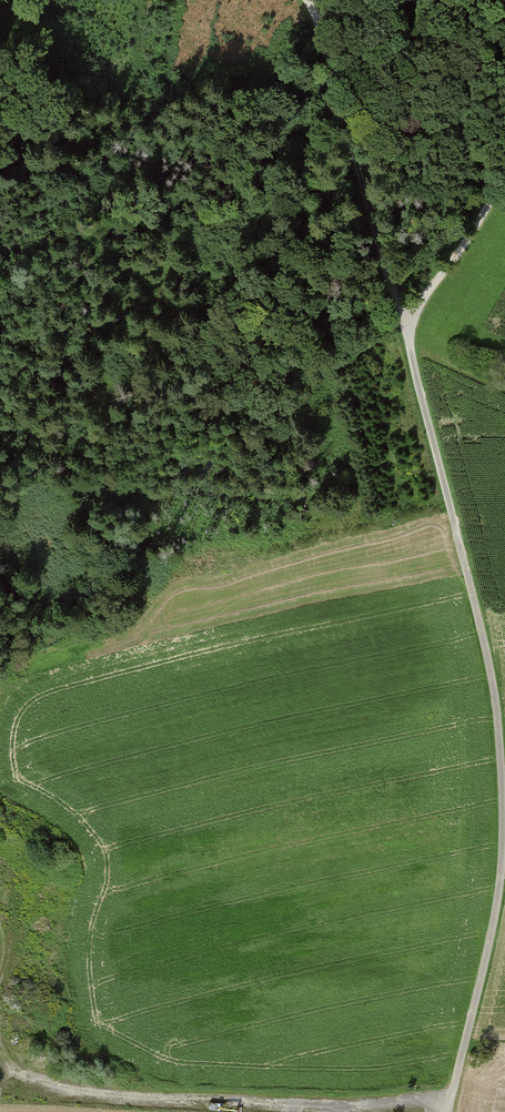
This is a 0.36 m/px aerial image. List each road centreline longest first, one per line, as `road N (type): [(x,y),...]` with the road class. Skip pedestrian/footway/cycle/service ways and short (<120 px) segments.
road 1 (track): [(504,171),(404,326),(482,638),(501,761),(501,884),(449,1111)]
road 2 (track): [(451,1105),(329,1107),(86,1094)]
road 3 (track): [(404,326),(310,0)]

